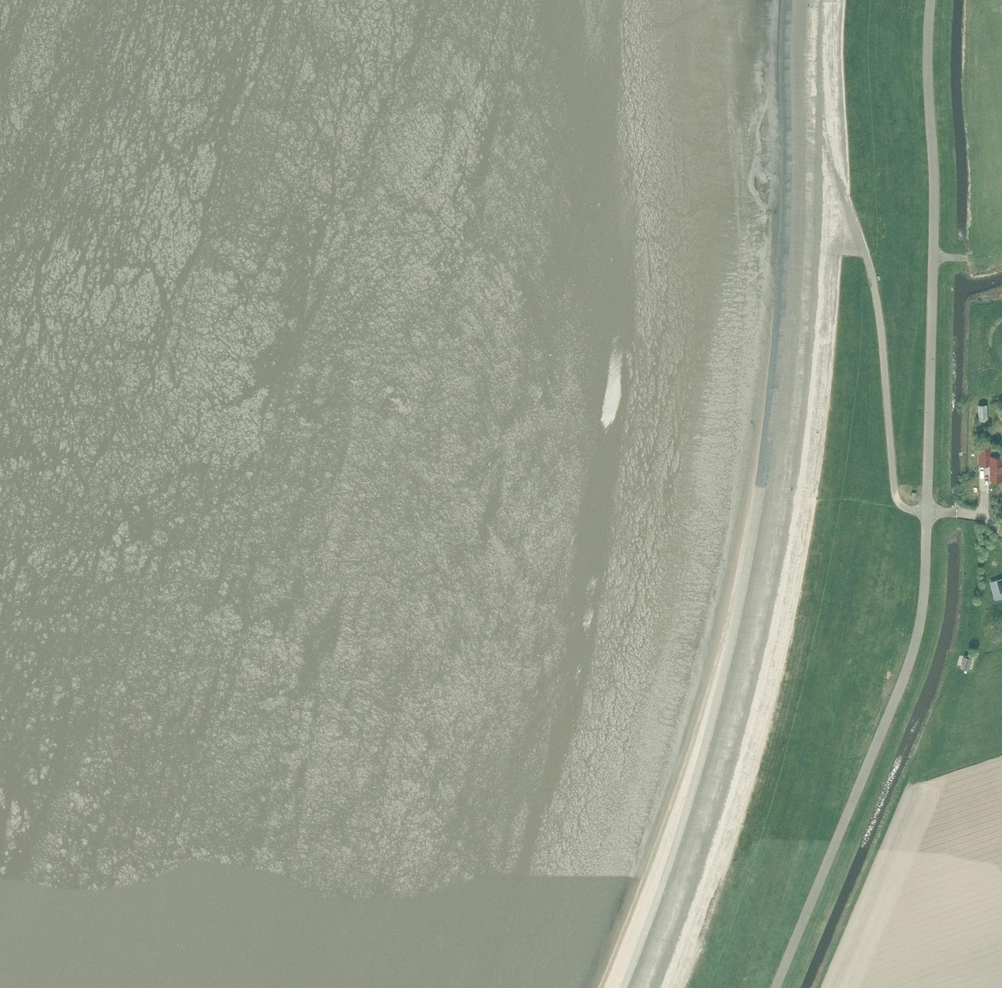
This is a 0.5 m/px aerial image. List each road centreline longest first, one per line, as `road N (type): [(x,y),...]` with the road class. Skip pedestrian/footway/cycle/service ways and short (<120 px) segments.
road 1 (unclassified): [(927,511),(930,0)]
road 2 (unclassified): [(775,987),(916,644),(927,511)]

